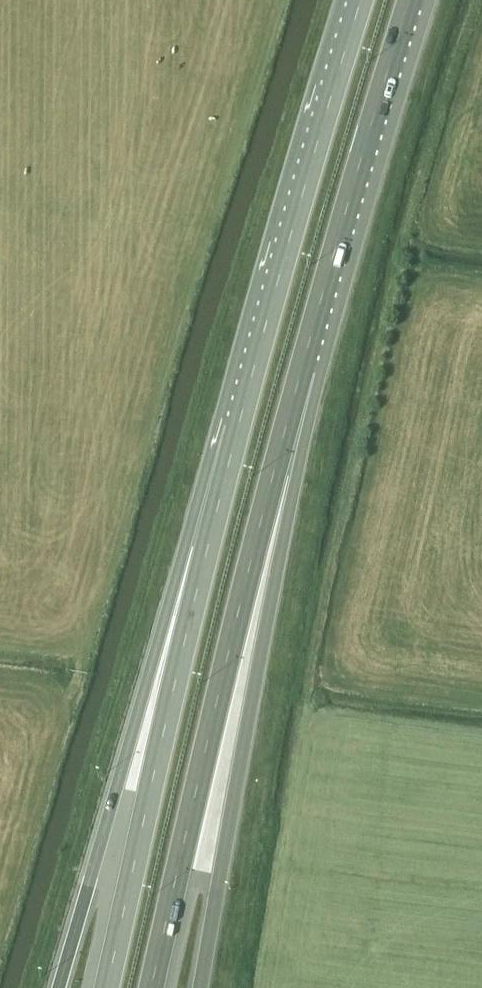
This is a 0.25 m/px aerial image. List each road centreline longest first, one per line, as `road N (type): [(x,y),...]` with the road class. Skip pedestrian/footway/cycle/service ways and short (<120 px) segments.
road 1 (trunk): [(149,987),(301,369)]
road 2 (trunk): [(201,987),(262,643),(301,369)]
road 3 (trunk): [(237,428),(172,607),(60,987)]
road 4 (trunk): [(237,428),(106,987)]
road 5 (trunk): [(361,0),(237,428)]
road 6 (trunk): [(301,369),(411,0)]

